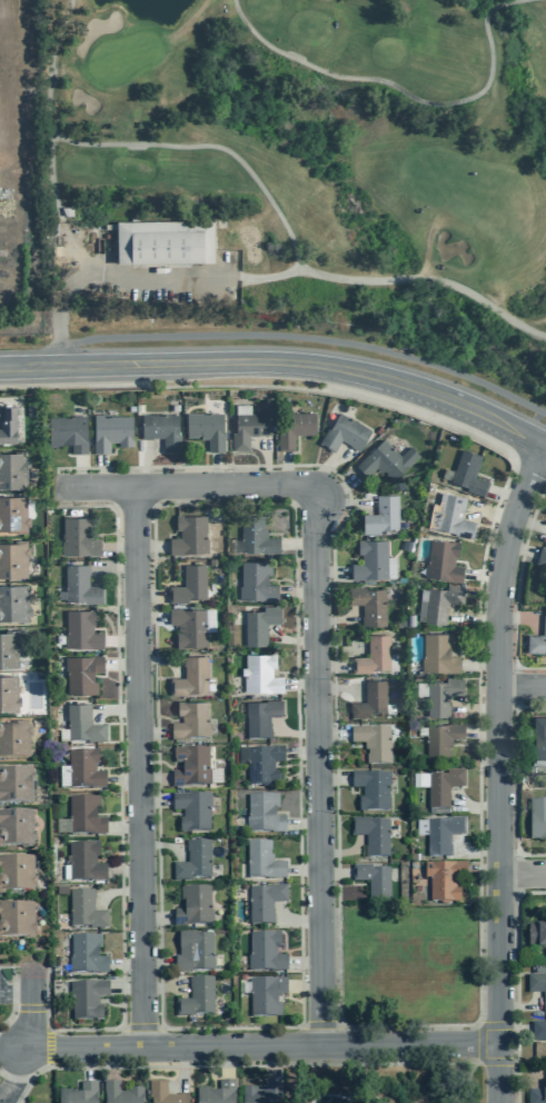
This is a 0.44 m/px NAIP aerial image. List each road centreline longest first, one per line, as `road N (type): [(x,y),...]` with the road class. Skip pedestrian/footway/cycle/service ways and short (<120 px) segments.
road 1 (track): [(545,337),(439,282),(301,267),(285,219),(232,155),(60,138),(57,69),(71,0)]
road 2 (residential): [(499,1102),(499,597),(514,518),(544,447)]
road 3 (residential): [(141,1047),(135,487)]
road 4 (secondary): [(0,369),(244,362),(339,370),(437,398),(544,447)]
road 5 (residential): [(321,1045),(318,497)]
road 6 (residential): [(498,1043),(31,1049)]
road 7 (track): [(545,2),(497,3),(492,82),(471,99),(430,100),(301,68),(251,30),(234,0)]
road 8 (residential): [(318,497),(299,485),(64,487)]

